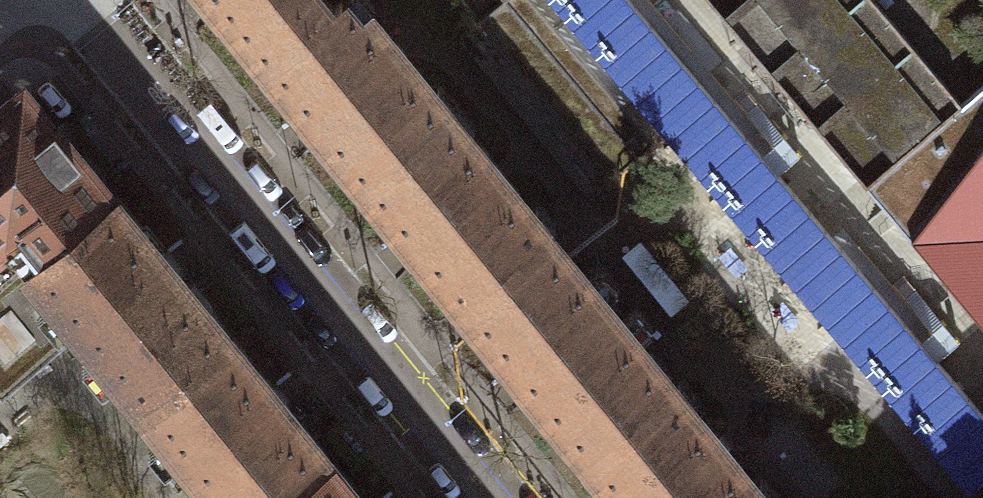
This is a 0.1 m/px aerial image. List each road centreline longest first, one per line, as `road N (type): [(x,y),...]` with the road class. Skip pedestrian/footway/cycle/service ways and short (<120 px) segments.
road 1 (residential): [(132,64),(488,497)]

